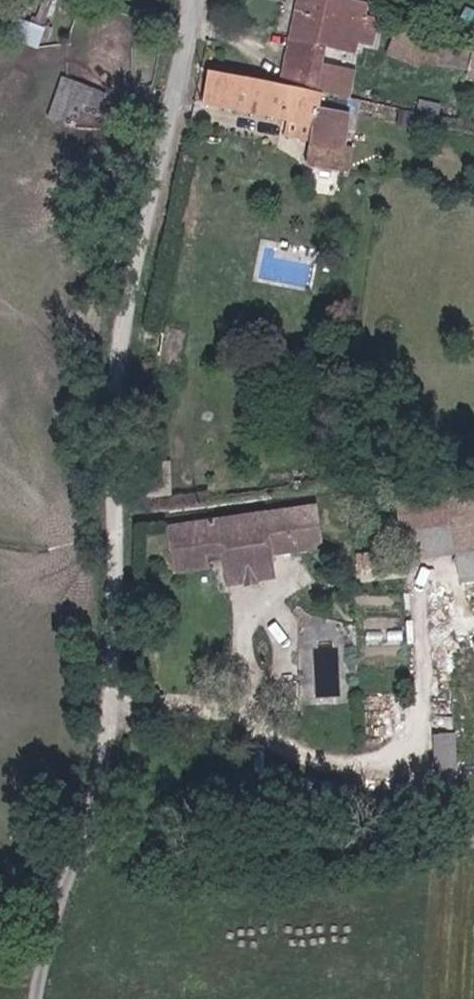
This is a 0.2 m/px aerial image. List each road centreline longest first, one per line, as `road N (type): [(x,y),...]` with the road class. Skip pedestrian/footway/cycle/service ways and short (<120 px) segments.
road 1 (unclassified): [(37,998),(103,812),(119,479),(154,183),(191,0)]
road 2 (track): [(473,836),(103,812)]

